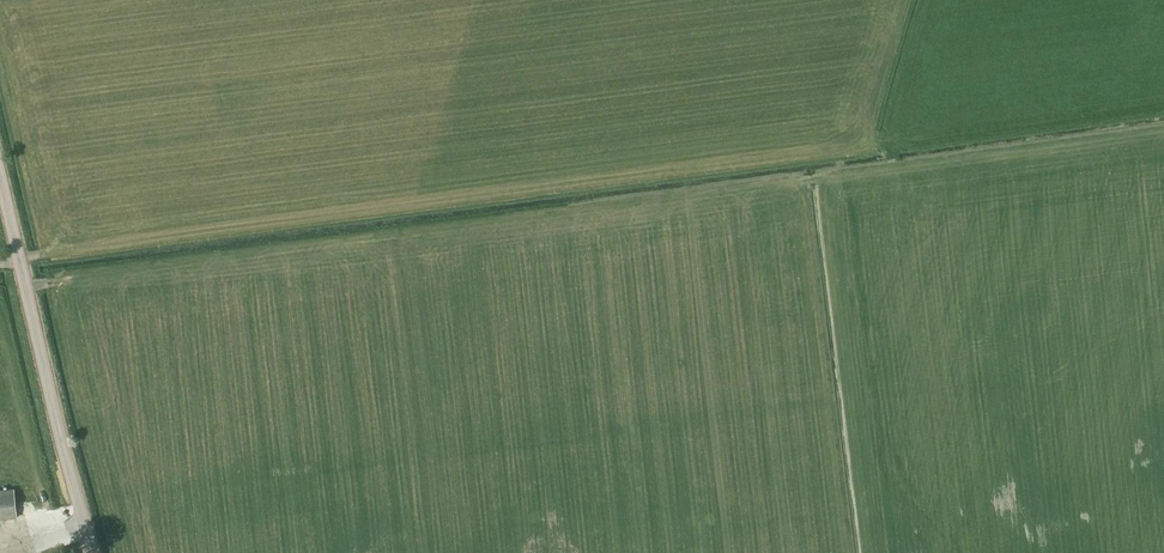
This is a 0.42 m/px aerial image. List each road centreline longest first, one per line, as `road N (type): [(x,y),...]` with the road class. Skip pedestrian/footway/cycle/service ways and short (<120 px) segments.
road 1 (tertiary): [(91,552),(0,174)]

